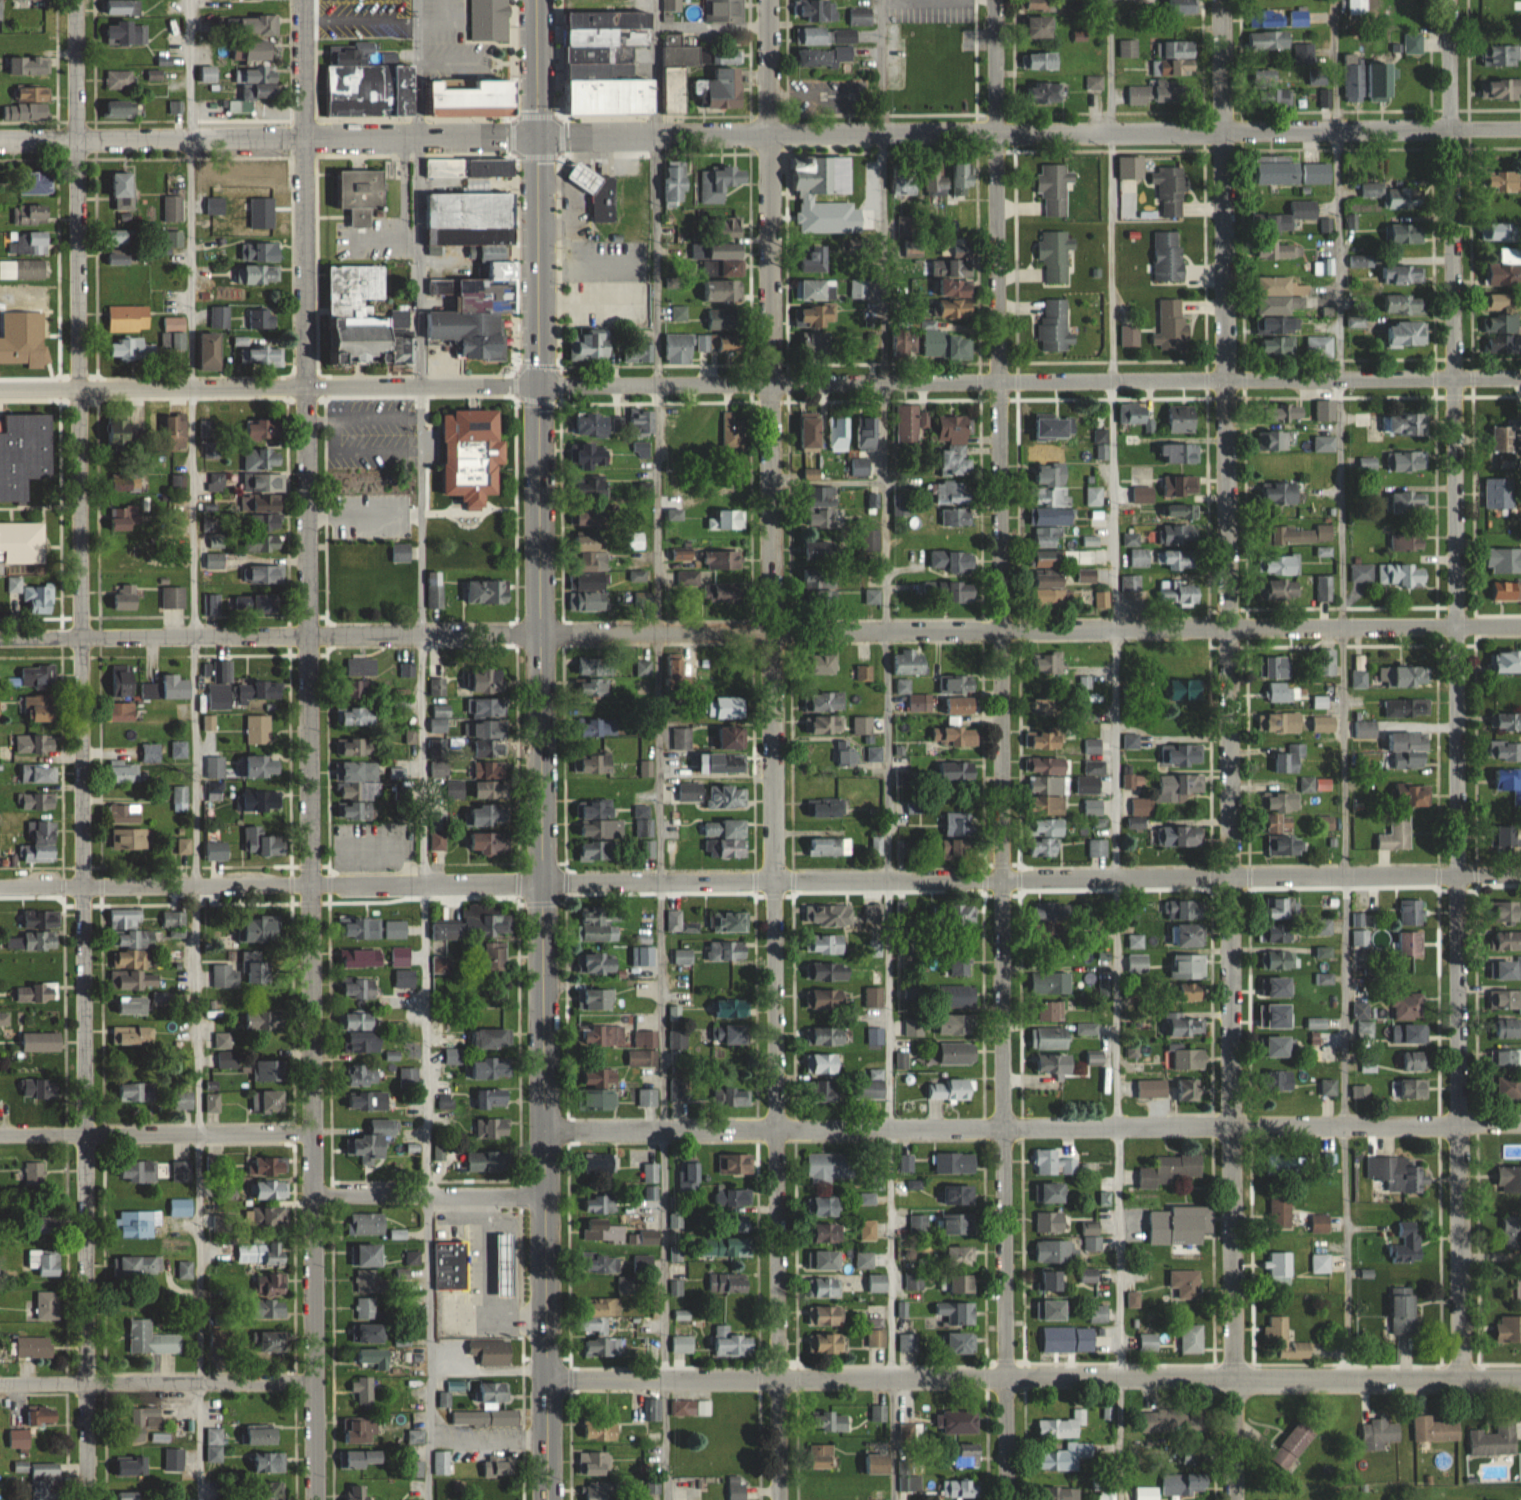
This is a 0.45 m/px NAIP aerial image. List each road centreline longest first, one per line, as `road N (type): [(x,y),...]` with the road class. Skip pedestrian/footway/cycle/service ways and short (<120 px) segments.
road 1 (residential): [(1009,1499),(995,0)]
road 2 (residential): [(316,1499),(302,0)]
road 3 (residential): [(779,1499),(767,0)]
road 4 (primary): [(549,1499),(538,0)]
road 5 (residential): [(1234,1499),(1224,0)]
road 6 (residential): [(87,1499),(77,0)]
road 7 (residential): [(1464,1378),(1448,0)]
road 8 (residential): [(539,385),(1520,378)]
road 9 (residential): [(1520,623),(540,631)]
road 10 (residential): [(1520,875),(541,883)]
road 11 (residential): [(541,136),(1520,128)]
road 12 (residential): [(1520,1126),(545,1132)]
road 13 (residential): [(548,1380),(1520,1379)]
road 14 (residential): [(0,140),(541,136)]
road 15 (residential): [(541,883),(0,886)]
road 16 (residential): [(540,631),(0,638)]
road 17 (residential): [(539,385),(0,391)]
road 18 (residential): [(0,1386),(315,1379)]
road 19 (residential): [(312,1135),(0,1135)]
road 20 (residential): [(545,1195),(312,1196)]

